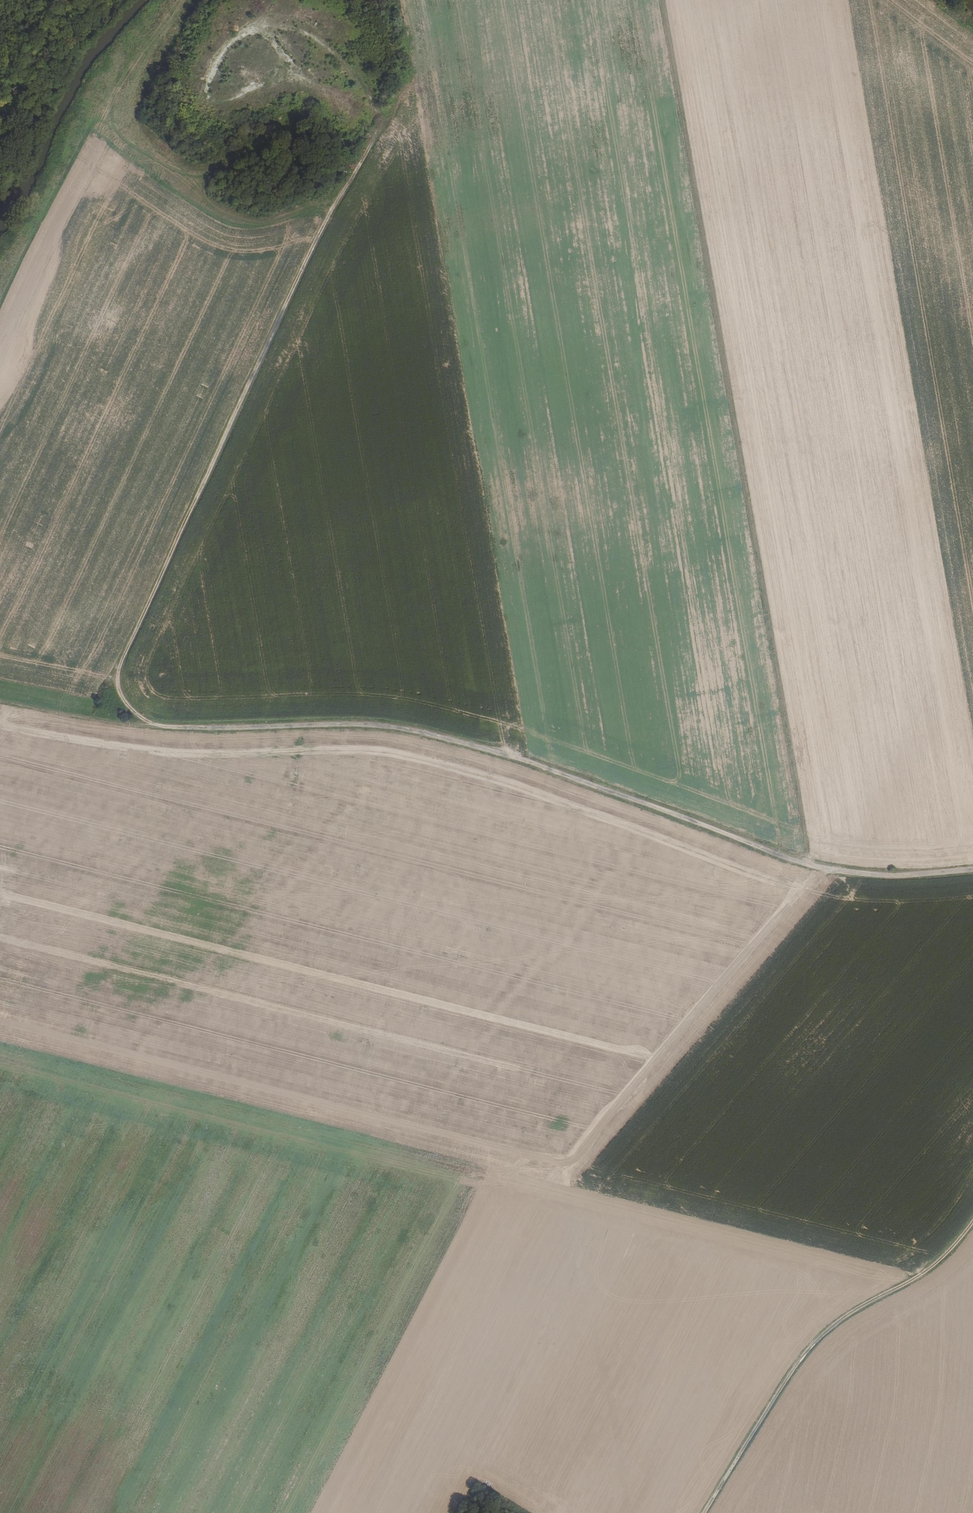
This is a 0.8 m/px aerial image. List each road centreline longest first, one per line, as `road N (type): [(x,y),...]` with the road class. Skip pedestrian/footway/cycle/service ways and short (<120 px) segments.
road 1 (track): [(972,868),(876,875),(437,736),(352,722),(161,726),(134,711),(118,689),(123,661),(298,278),(374,137),(367,107)]
road 2 (track): [(972,1220),(938,1263),(825,1335),(705,1512)]
road 3 (track): [(161,726),(0,704)]

